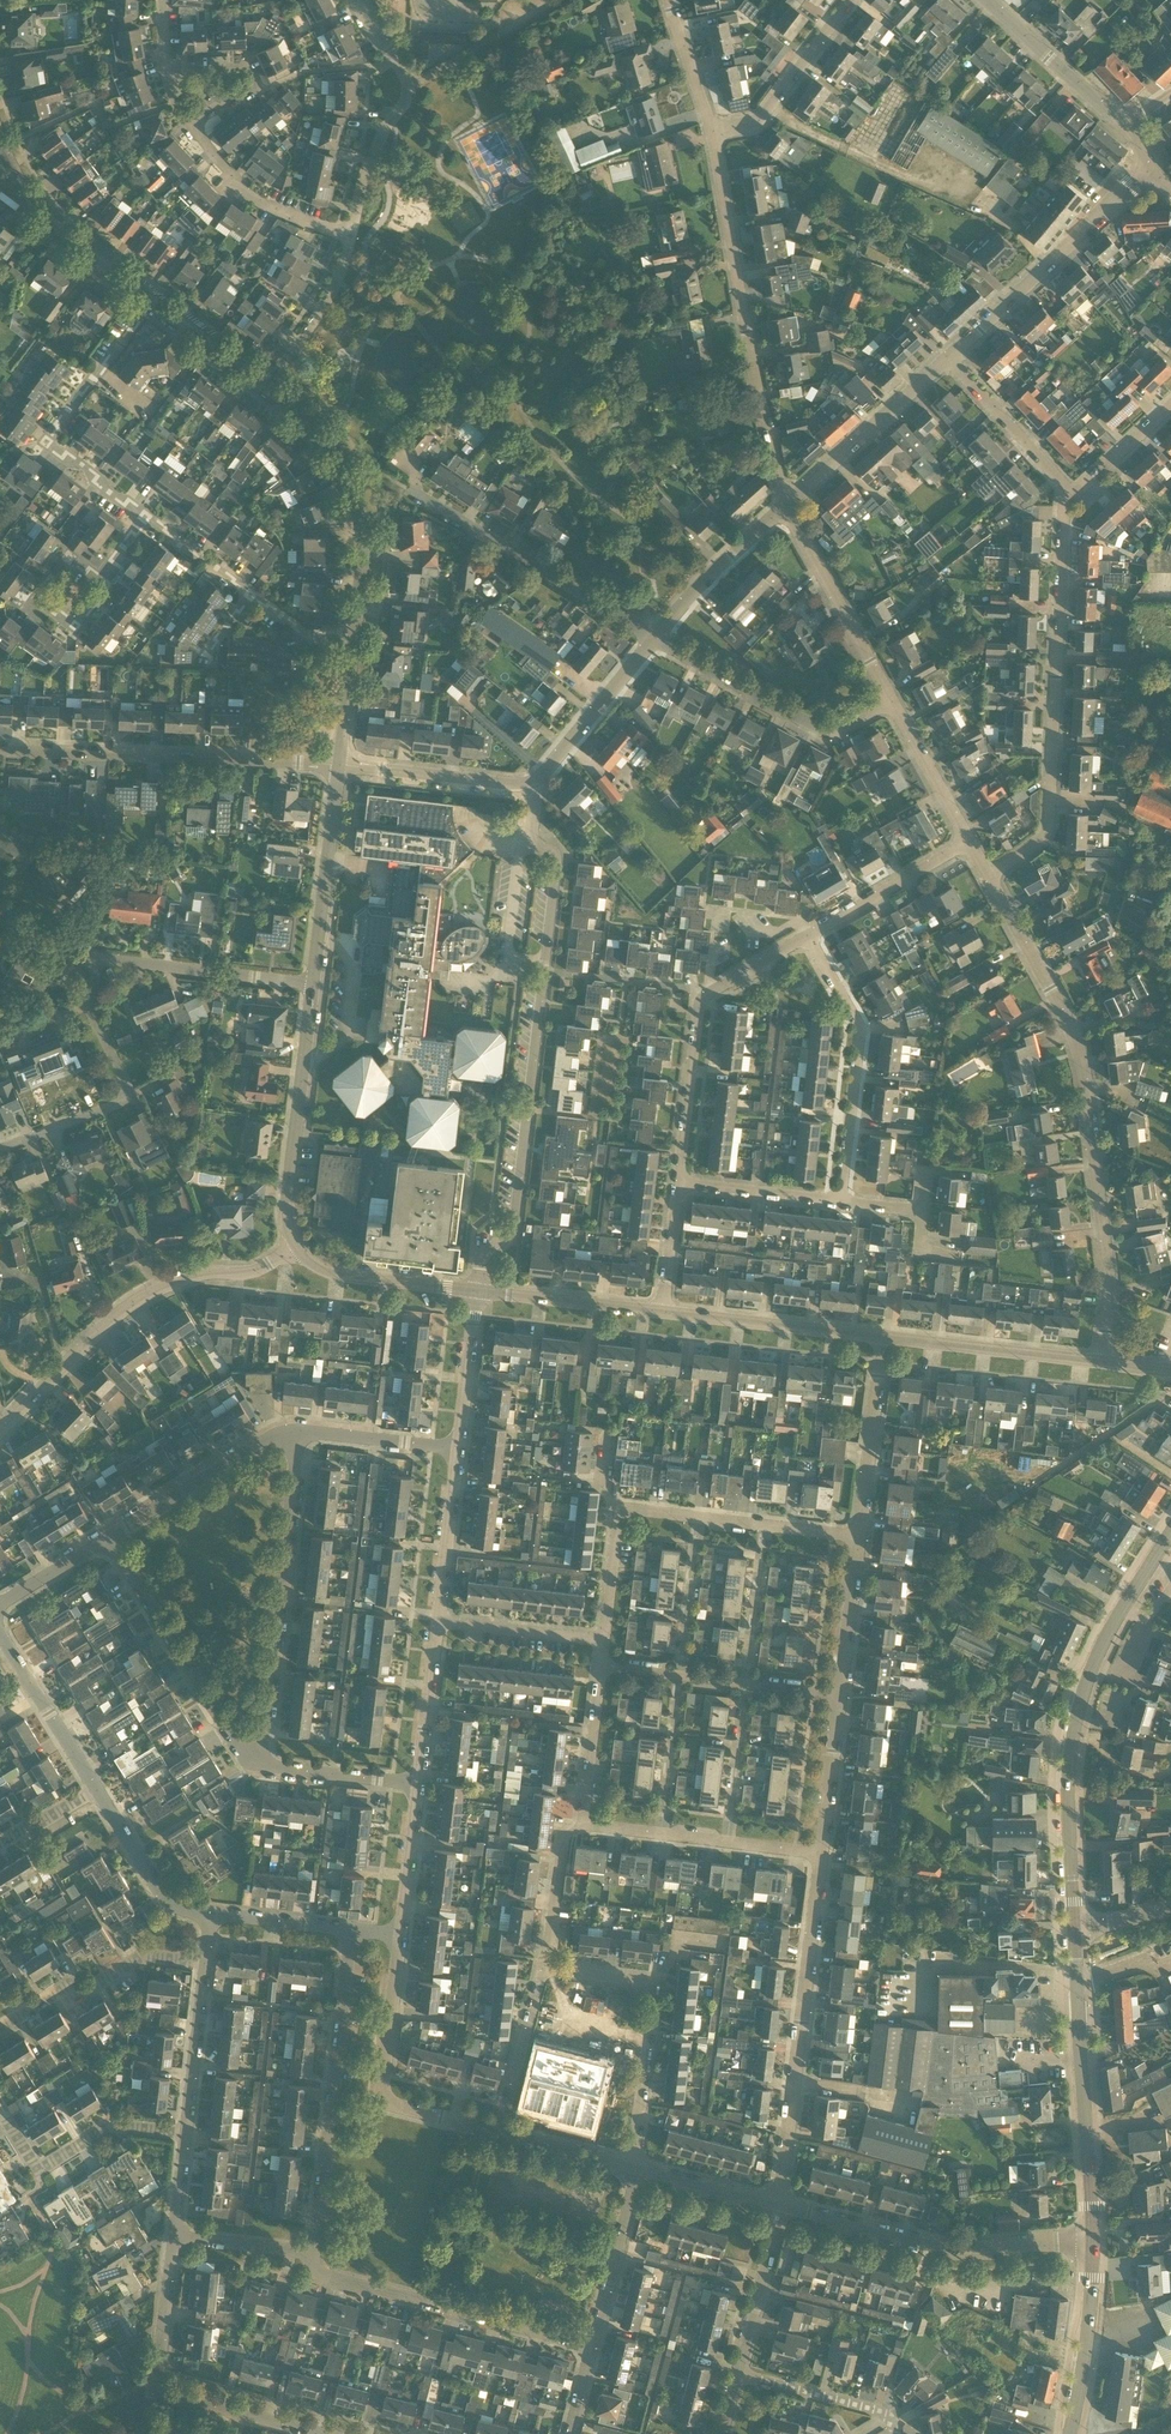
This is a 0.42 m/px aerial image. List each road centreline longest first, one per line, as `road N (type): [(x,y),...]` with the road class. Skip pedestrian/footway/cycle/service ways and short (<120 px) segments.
road 1 (residential): [(1102,1360),(1108,1282),(1080,1058),(988,877)]
road 2 (tertiary): [(1073,1927),(1072,1736),(1114,1616),(1170,1530)]
road 3 (residential): [(988,877),(1043,845),(1051,826),(1064,507),(1072,492)]
road 4 (residential): [(787,505),(766,441),(713,134)]
road 5 (residential): [(0,1430),(130,1302),(204,1269),(268,1264),(295,1245)]
road 6 (residential): [(781,2202),(821,1854)]
road 7 (residential): [(477,1291),(485,1253),(513,1229),(546,957)]
road 8 (unclassified): [(338,764),(0,748)]
road 9 (residential): [(258,1765),(299,1430)]
road 10 (residential): [(313,2253),(349,1930)]
road 11 (tertiary): [(1092,2242),(1073,1927)]
road 12 (residential): [(1082,2242),(952,2246),(781,2202)]
road 13 (residential): [(679,1183),(703,1008),(810,938)]
road 14 (residential): [(593,2345),(325,2276),(313,2253)]
road 15 (residential): [(638,2166),(655,1983),(543,1968)]
road 16 (residential): [(146,520),(54,444),(62,415),(148,300)]
road 17 (tertiary): [(353,642),(362,554),(357,498),(323,430),(268,386)]
road 18 (residential): [(499,2133),(380,2101),(401,1935)]
road 19 (residential): [(657,638),(409,488)]
road 20 (residential): [(838,1204),(857,1030),(810,938)]
road 21 (residential): [(947,358),(1150,169)]
road 22 (residential): [(258,1765),(243,1755),(108,1537)]
road 23 (residential): [(894,706),(832,738),(657,638)]
road 24 (tertiary): [(295,1245),(287,1202),(312,984)]
road 25 (residential): [(0,1149),(133,1097),(88,1005)]
road 26 (residential): [(242,2413),(166,2391),(158,2378),(174,2237)]
road 27 (residential): [(186,2136),(114,2128),(39,2172),(0,2108)]
road 28 (residential): [(894,706),(787,505)]
road 29 (residential): [(205,1962),(147,1956),(0,2031)]
road 30 (tertiary): [(882,1337),(661,1312)]
road 31 (tertiary): [(312,984),(338,764)]
road 32 (tertiary): [(1102,1360),(882,1337)]
road 33 (residential): [(108,1537),(257,1445),(299,1430)]
road 34 (residential): [(787,505),(947,358)]
road 35 (residential): [(312,984),(98,958)]
road 36 (tertiary): [(148,300),(45,214),(4,149)]
road 37 (residential): [(713,134),(760,124),(853,0)]
road 38 (residential): [(351,233),(265,205),(219,169),(188,125)]
road 39 (residential): [(860,1537),(882,1337)]
road 40 (residential): [(535,782),(338,764)]
road 41 (residential): [(1128,129),(985,0)]
road 42 (tertiary): [(477,1291),(330,1272),(295,1245)]
road 43 (tertiary): [(1069,2433),(1092,2242)]
road 44 (residential): [(535,782),(657,638)]
road 45 (residential): [(188,125),(256,90),(248,66),(164,73)]
road 46 (residential): [(657,638),(787,505)]
road 47 (residential): [(810,938),(970,844)]
road 48 (tertiary): [(661,1312),(477,1291)]
road 49 (residential): [(593,2345),(638,2166)]
road 50 (residential): [(1072,492),(947,358)]
road 51 (residential): [(408,89),(564,0)]
road 52 (residential): [(737,2376),(781,2202)]
road 53 (residential): [(210,1914),(166,1900),(96,1789)]
road 54 (residential): [(268,386),(328,302),(351,233)]
road 55 (residential): [(186,2136),(205,1962)]
road 56 (residential): [(438,1621),(459,1449)]
road 57 (residential): [(895,2433),(880,2412),(737,2376)]
road 58 (residential): [(499,2133),(543,1968)]
road 59 (residential): [(438,1621),(604,1641)]
road 60 (residential): [(419,1784),(438,1621)]
road 61 (residential): [(419,1784),(258,1765)]
road 62 (residential): [(299,1430),(459,1449)]
road 63 (residential): [(838,1204),(679,1183)]
road 64 (residential): [(821,1854),(841,1695)]
road 65 (residential): [(728,1843),(747,1684)]
road 66 (residential): [(747,1684),(766,1525)]
road 67 (residential): [(680,1676),(699,1517)]
road 68 (residential): [(841,1695),(860,1537)]
road 69 (residential): [(662,1834),(680,1676)]
road 70 (residential): [(583,1823),(601,1665)]
road 71 (residential): [(459,1449),(477,1291)]
road 72 (residential): [(970,844),(894,706)]
road 73 (residential): [(543,1968),(564,1837),(583,1823)]
road 74 (residential): [(351,233),(373,155),(408,89)]
road 75 (residential): [(401,1935),(419,1784)]
road 76 (residential): [(96,1789),(16,1661)]
road 77 (tertiary): [(268,386),(148,300)]
road 78 (residential): [(781,2202),(638,2166)]
road 79 (residential): [(546,957),(519,958),(508,946),(527,845)]
road 80 (residential): [(638,2166),(499,2133)]
road 81 (residential): [(713,134),(668,0)]
road 82 (residential): [(349,1930),(210,1914)]
road 83 (residential): [(313,2253),(174,2237)]
road 84 (residential): [(546,957),(557,858),(552,848),(527,845)]
road 85 (residential): [(604,1641),(619,1509)]
road 86 (residential): [(1072,492),(1170,403)]
road 87 (residential): [(661,1312),(679,1183)]
road 88 (residential): [(249,599),(146,520)]
road 89 (residential): [(100,585),(65,564),(38,601),(71,625)]
road 90 (residential): [(0,1604),(108,1537)]
road 91 (tertiary): [(338,764),(353,642)]

